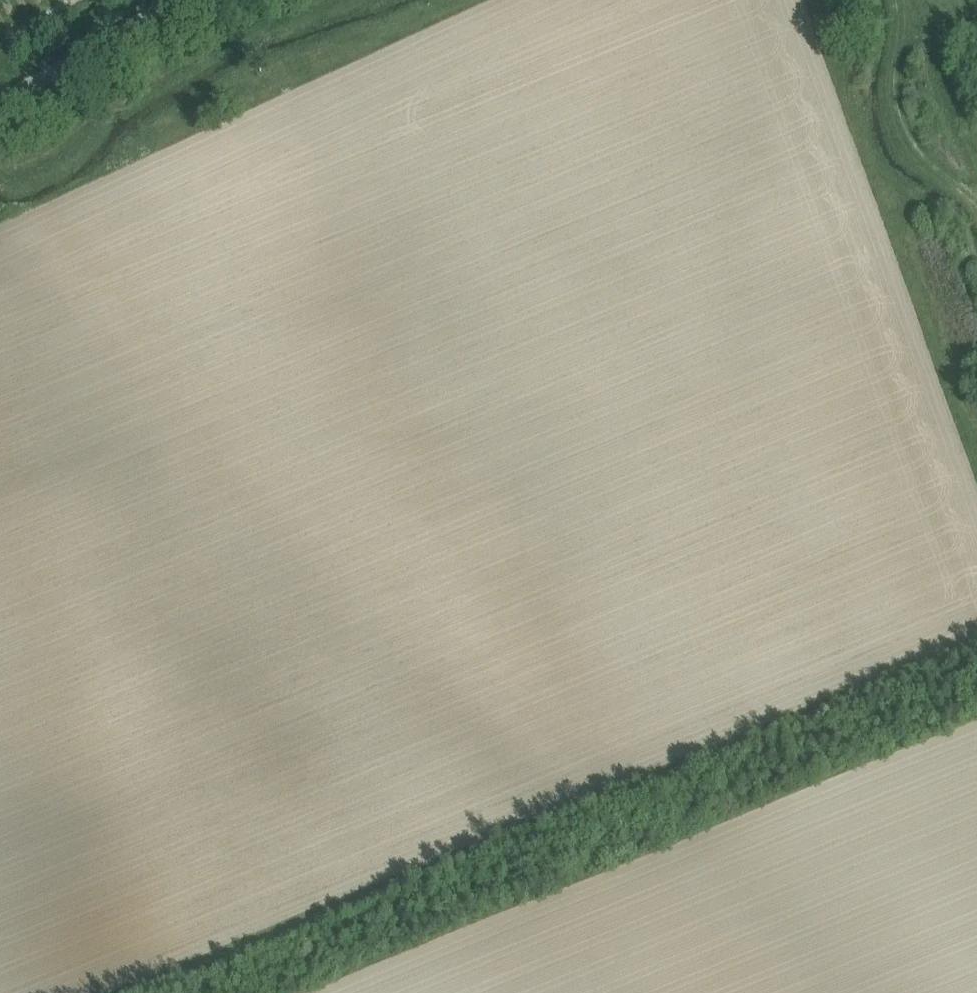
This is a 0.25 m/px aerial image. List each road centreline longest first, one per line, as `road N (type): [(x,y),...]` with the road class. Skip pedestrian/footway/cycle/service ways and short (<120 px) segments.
road 1 (unclassified): [(0,102),(163,0)]

